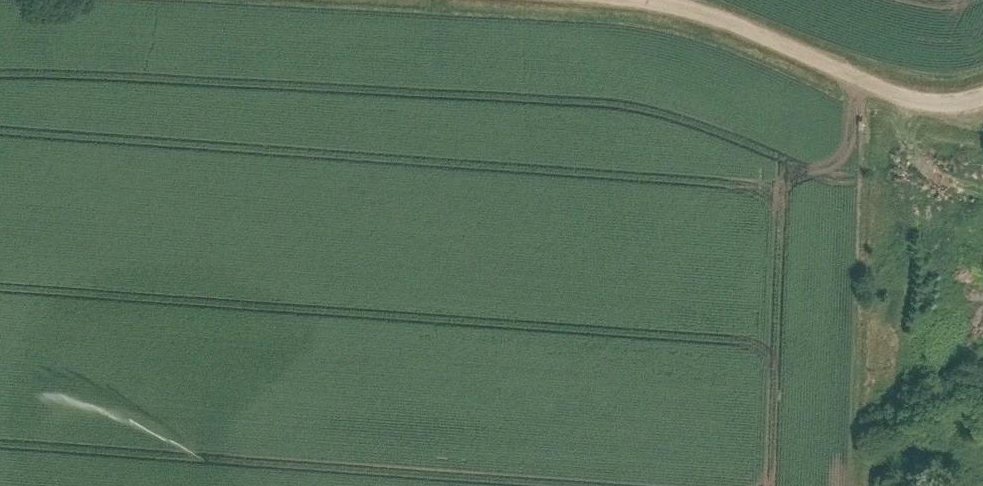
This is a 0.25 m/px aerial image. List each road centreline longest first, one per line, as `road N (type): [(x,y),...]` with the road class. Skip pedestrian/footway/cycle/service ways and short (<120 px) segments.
road 1 (unclassified): [(647,0),(714,17),(909,96),(982,96)]

